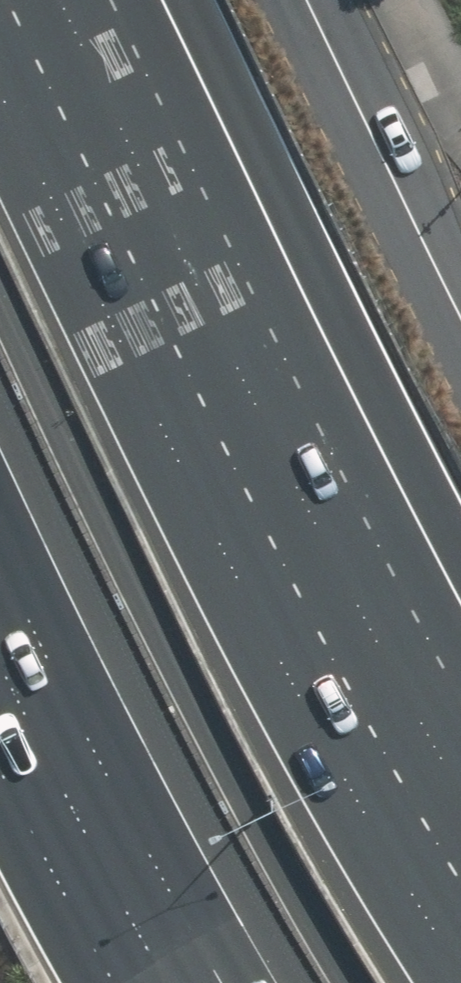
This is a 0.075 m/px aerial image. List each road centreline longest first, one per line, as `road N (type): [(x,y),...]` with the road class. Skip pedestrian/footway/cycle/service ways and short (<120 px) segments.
road 1 (motorway): [(8,0),(208,418),(377,744),(460,883)]
road 2 (motorway): [(227,982),(0,575)]
road 3 (residential): [(307,0),(460,315)]

